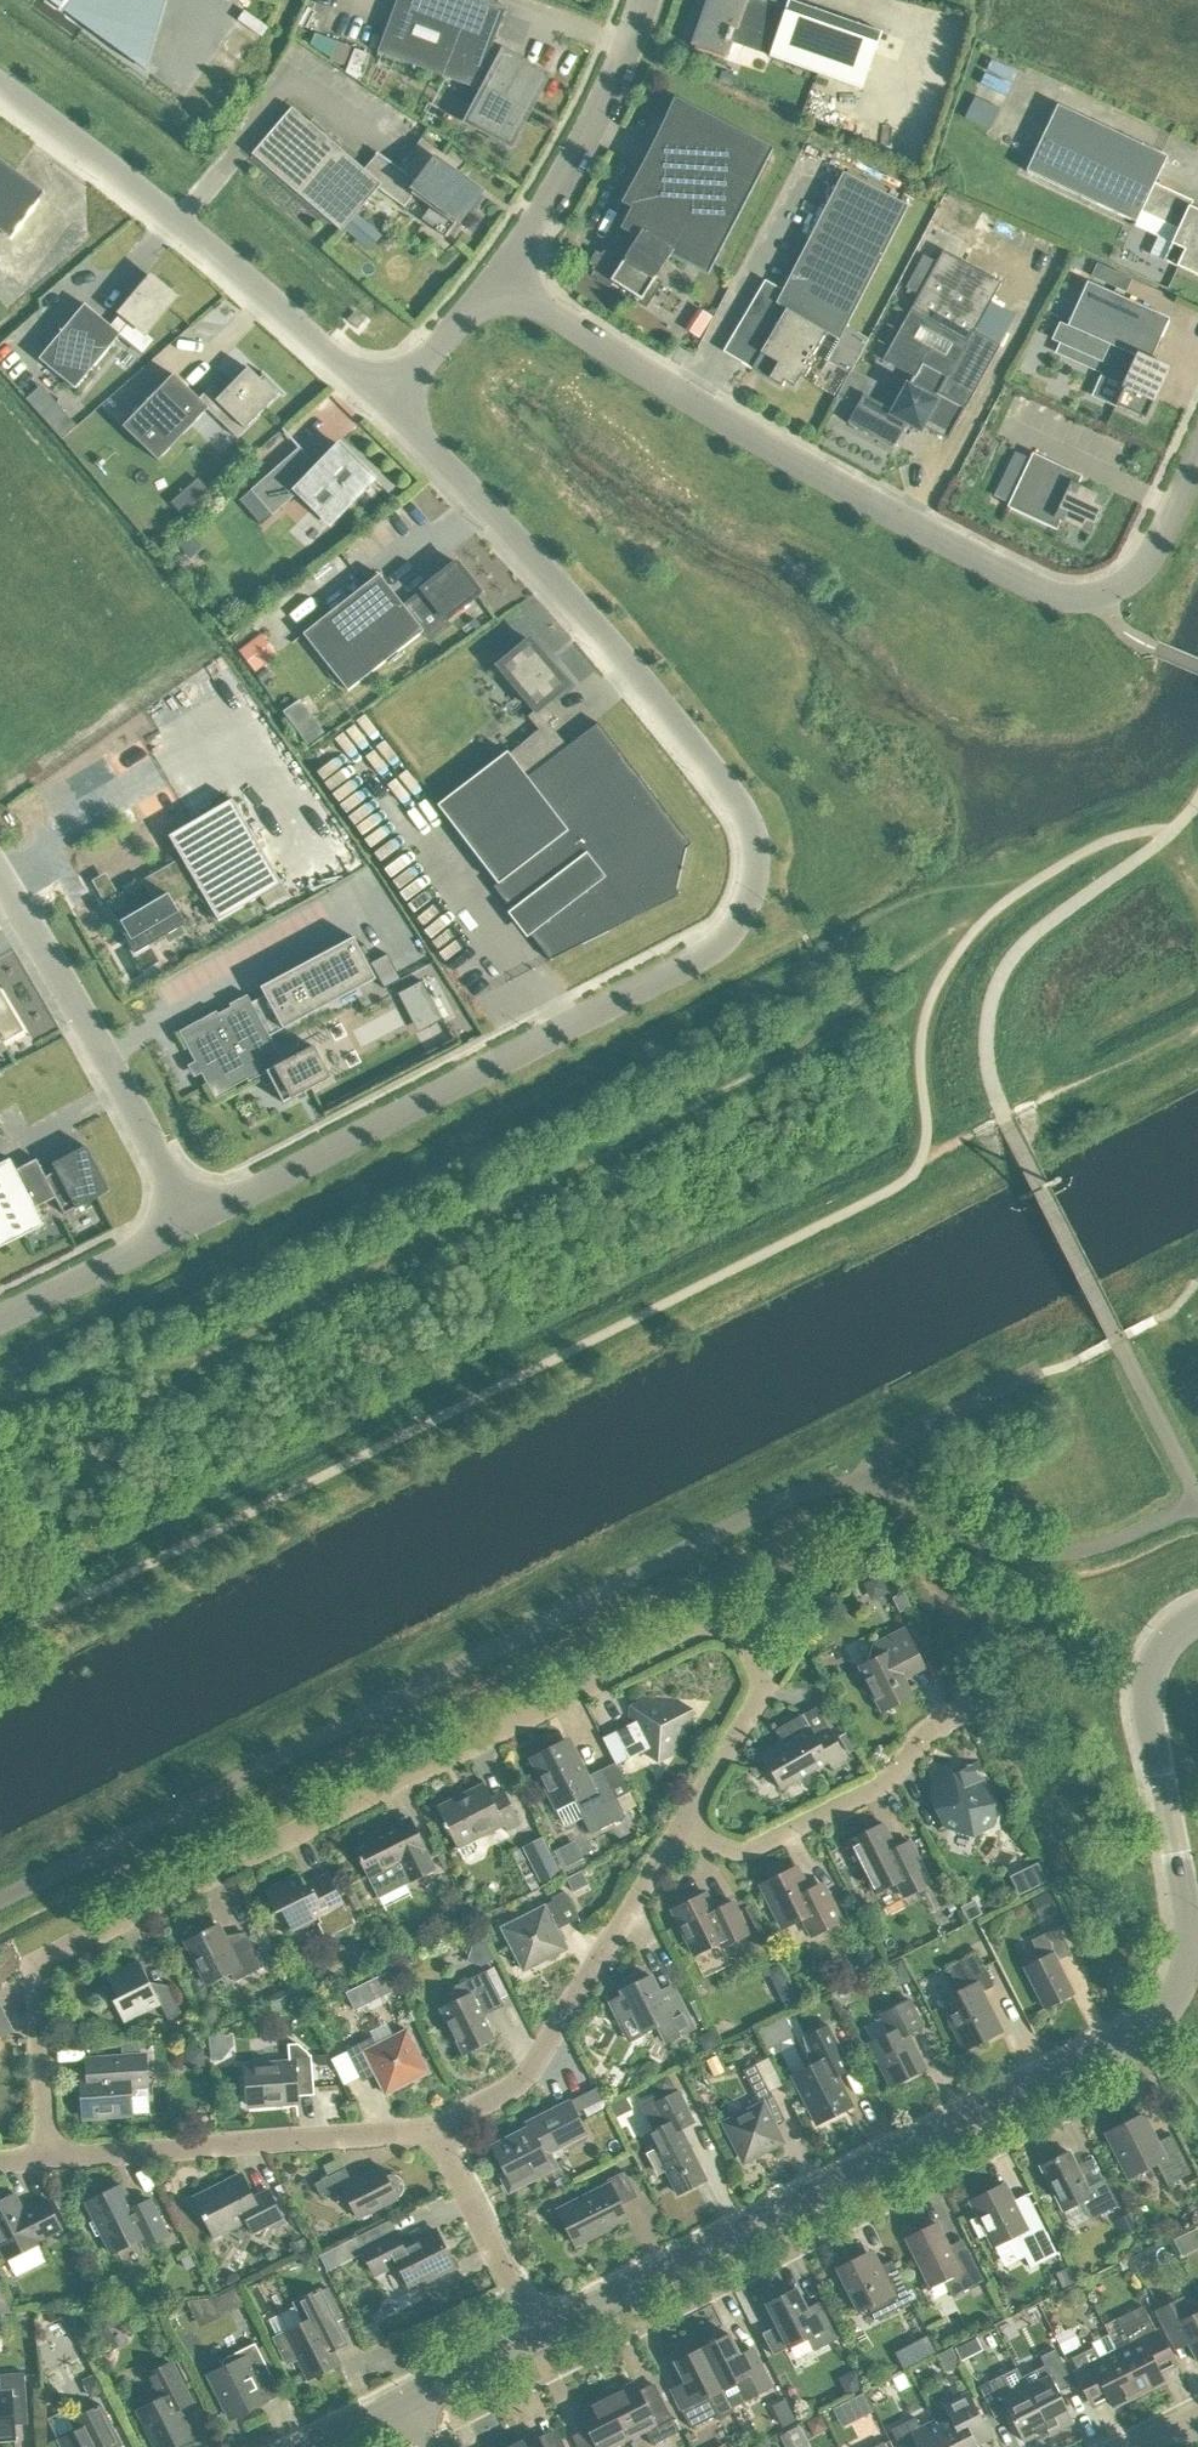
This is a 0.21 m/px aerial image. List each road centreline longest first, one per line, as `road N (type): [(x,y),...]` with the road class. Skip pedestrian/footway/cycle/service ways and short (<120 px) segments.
road 1 (residential): [(191,1224),(710,952),(750,895),(752,831),(737,803),(527,554),(384,405)]
road 2 (residential): [(678,1829),(761,1683),(742,1642),(718,1627),(51,1956),(38,1970),(35,1991),(49,2159)]
road 3 (tertiary): [(537,2336),(1130,2039),(1166,2012),(1191,1944),(1147,1687),(1167,1641),(1197,1619)]
road 4 (residential): [(498,276),(765,446),(1042,593),(1104,597),(1149,566),(1197,459)]
road 5 (residential): [(384,405),(210,253),(0,89)]
road 6 (residential): [(433,2128),(517,2083),(534,2065),(678,1829)]
road 7 (residential): [(0,879),(191,1224)]
road 8 (residential): [(49,2159),(433,2128)]
road 9 (residential): [(678,1829),(730,1851),(750,1848),(880,1784),(925,1733),(975,1706)]
road 10 (residential): [(644,0),(592,125),(498,276)]
road 11 (residential): [(537,2336),(433,2128)]
road 12 (residential): [(0,1322),(191,1224)]
road 13 (residential): [(498,276),(384,405)]
road 14 (tertiary): [(408,2402),(537,2336)]

